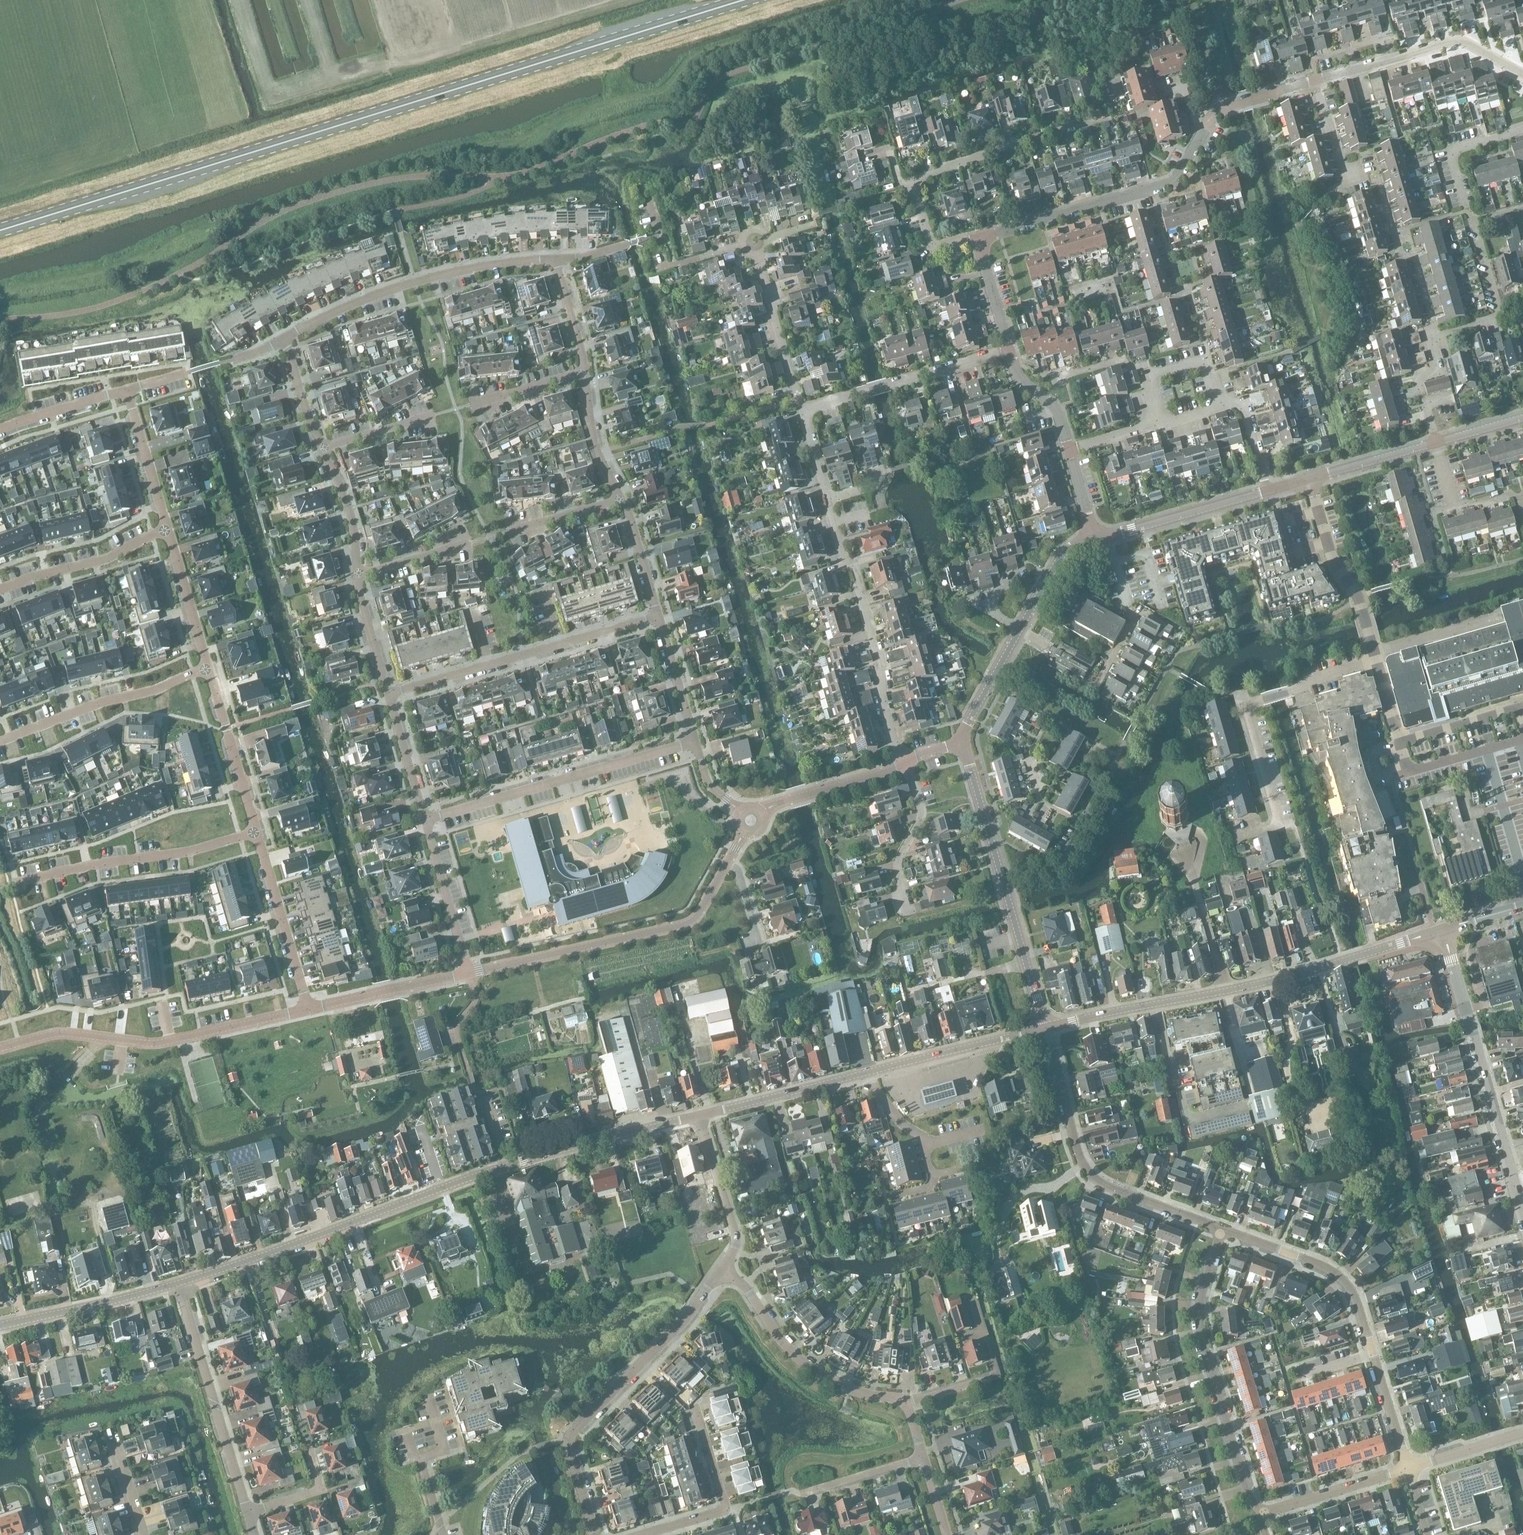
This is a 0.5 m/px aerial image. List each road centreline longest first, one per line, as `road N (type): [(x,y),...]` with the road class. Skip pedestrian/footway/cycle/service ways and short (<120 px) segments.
road 1 (secondary): [(743,0),(0,230)]
road 2 (tertiary): [(179,1283),(506,1166),(700,1115)]
road 3 (tertiary): [(1046,1028),(1267,982),(1443,931)]
road 4 (residential): [(1408,1468),(1348,1284),(1327,1266),(1221,1232)]
road 5 (residential): [(309,1010),(164,1042),(60,1032),(0,1048)]
road 6 (residential): [(1234,839),(1279,821),(1249,704),(1376,659)]
road 7 (tertiary): [(1046,1028),(962,742)]
road 8 (residential): [(1262,1514),(1249,1499),(1202,1340),(1203,1288),(1221,1232)]
road 9 (residential): [(1221,1232),(1092,1175),(1078,1149),(1046,1028)]
road 10 (residential): [(727,863),(688,923),(470,972)]
road 11 (residential): [(284,338),(394,288),(554,258)]
road 12 (residential): [(660,615),(389,693)]
road 13 (residential): [(695,741),(425,819)]
road 14 (residential): [(907,759),(893,741),(881,662),(829,500)]
road 15 (residential): [(688,1315),(569,1438),(596,1534)]
road 16 (tertiary): [(1516,1188),(1443,931)]
road 17 (residential): [(982,242),(1177,179),(1207,125)]
road 18 (residential): [(9,884),(256,831)]
road 19 (residential): [(179,1283),(248,1512)]
road 20 (residential): [(722,1271),(744,1285),(807,1365),(847,1388),(907,1402)]
road 21 (residential): [(0,741),(207,667)]
road 22 (residential): [(1316,81),(1461,41),(1522,73)]
road 23 (residential): [(804,410),(1009,350)]
road 24 (residential): [(914,187),(957,163),(1104,118)]
road 25 (residential): [(639,1534),(725,1507),(696,1409)]
road 26 (residential): [(256,831),(309,1010)]
road 27 (tertiary): [(867,1072),(1046,1028)]
road 28 (tertiary): [(0,1326),(179,1283)]
road 29 (residential): [(0,589),(108,558),(167,529)]
road 30 (unclassified): [(1370,641),(1309,479)]
road 31 (tertiary): [(700,1115),(867,1072)]
road 32 (residential): [(207,667),(256,831)]
road 33 (residential): [(470,972),(309,1010)]
road 34 (residential): [(700,1115),(737,1239),(722,1271)]
road 35 (residential): [(1095,687),(1133,617),(1111,535)]
road 36 (tertiary): [(1111,535),(1268,491)]
road 37 (residential): [(804,410),(758,254)]
road 38 (residential): [(470,972),(425,819)]
road 39 (residential): [(907,759),(759,813)]
road 40 (residential): [(908,909),(899,862),(921,814),(907,759)]
road 41 (residential): [(1262,1514),(1408,1468)]
road 42 (residential): [(126,390),(167,529)]
road 43 (residential): [(167,529),(207,667)]
road 44 (residential): [(554,258),(652,238),(650,201)]
road 45 (residential): [(621,498),(593,438),(585,371)]
road 46 (residential): [(1469,210),(1453,153),(1522,125)]
road 47 (residential): [(358,575),(349,509),(322,448)]
road 48 (tertiary): [(1309,479),(1436,443)]
road 49 (residential): [(0,429),(126,390)]
road 50 (residential): [(425,819),(389,693)]
road 51 (residential): [(695,741),(660,615)]
road 52 (residential): [(867,1072),(903,1125),(922,1135),(932,1177)]
road 53 (tertiary): [(962,742),(1021,629)]
road 54 (residential): [(1374,653),(1496,619)]
road 55 (residential): [(1215,398),(1201,366),(1162,371),(1153,392),(1161,420)]
road 56 (residential): [(660,615),(621,498)]
road 57 (residential): [(924,1458),(806,1492)]
road 58 (residential): [(389,693),(358,575)]
road 59 (residential): [(1070,448),(1058,408),(1018,378),(1009,350)]
road 60 (residential): [(1363,177),(1348,181),(1316,81)]
road 61 (tertiary): [(1021,629),(1057,562),(1095,539)]
road 62 (residential): [(1408,1468),(1522,1433)]

